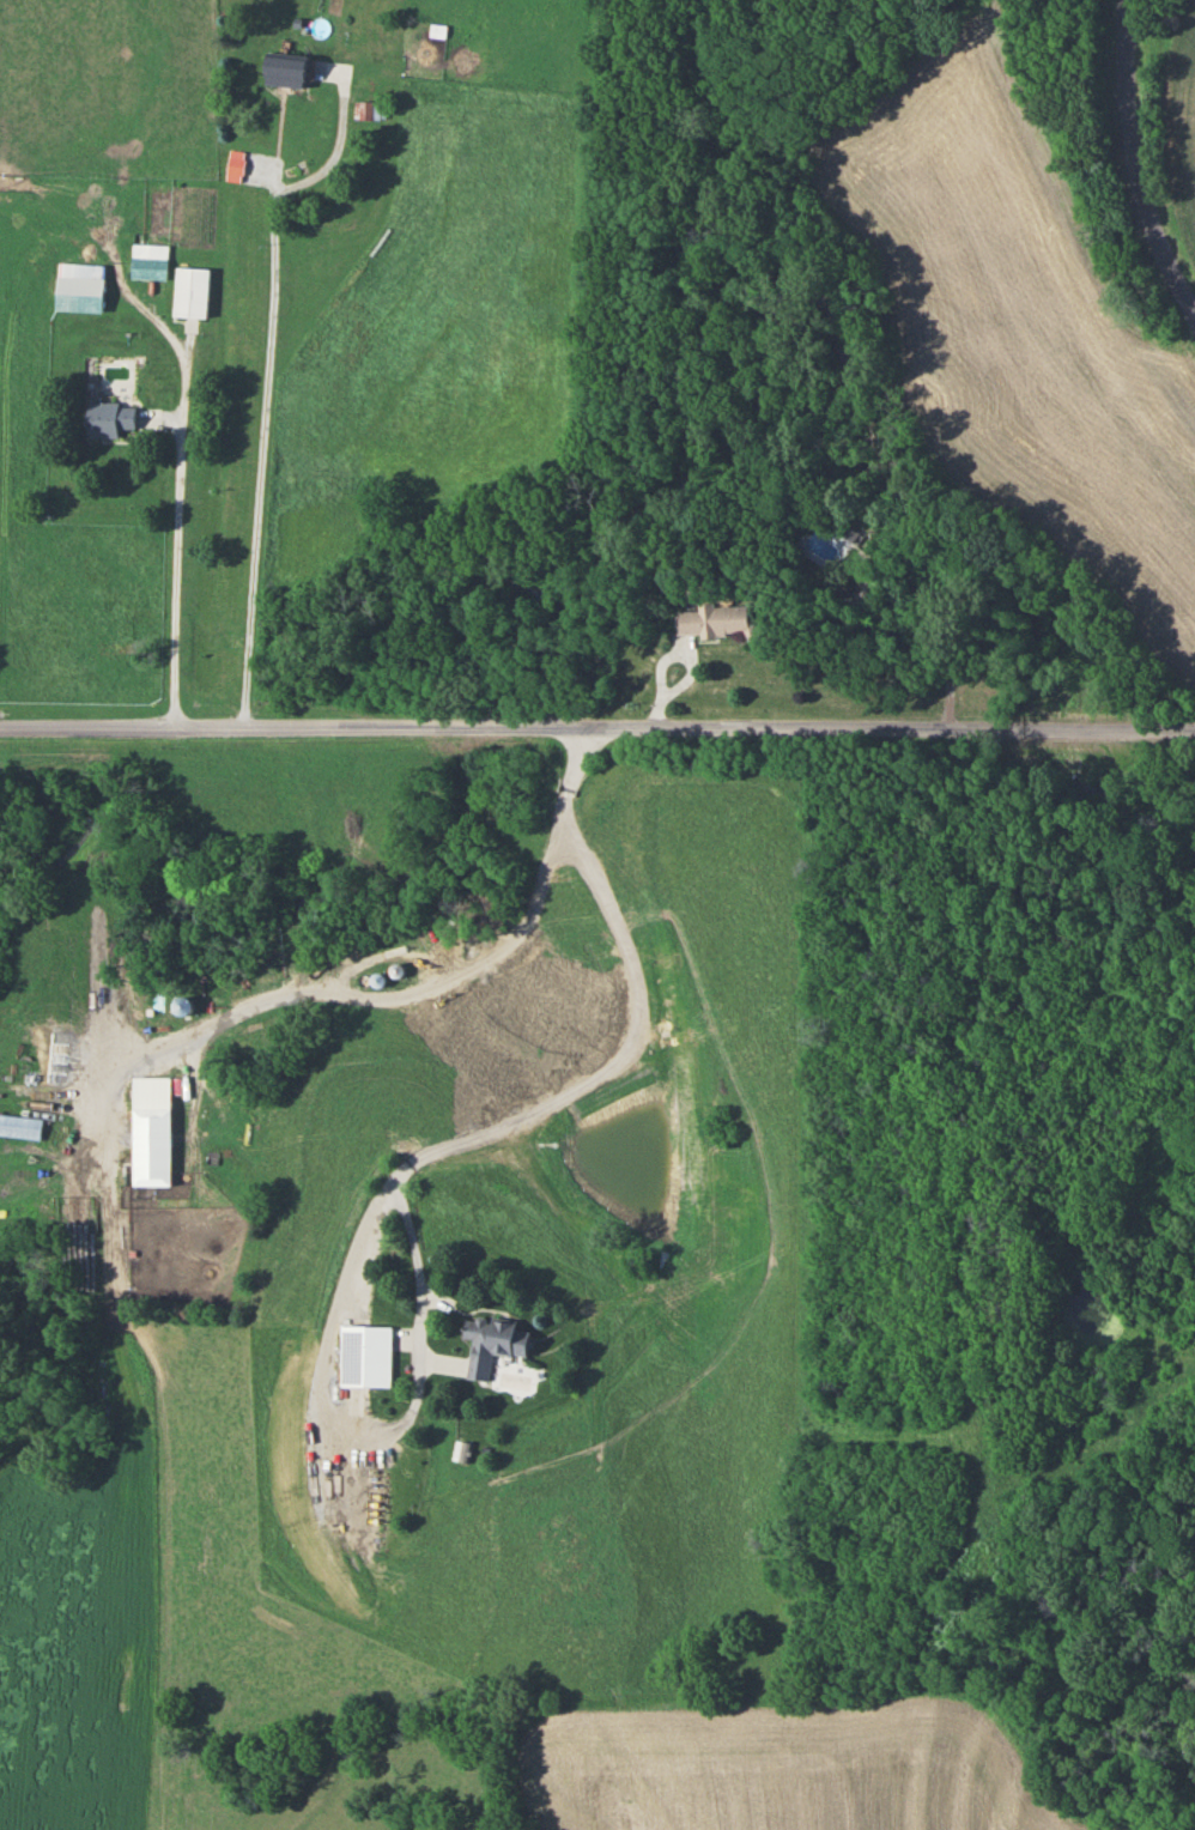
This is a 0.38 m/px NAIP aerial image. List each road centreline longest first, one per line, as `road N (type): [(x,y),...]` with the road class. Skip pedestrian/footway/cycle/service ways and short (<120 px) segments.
road 1 (residential): [(0,723),(1194,728)]
road 2 (residential): [(1123,0),(1123,74),(1140,187),(1155,237),(1194,311)]

